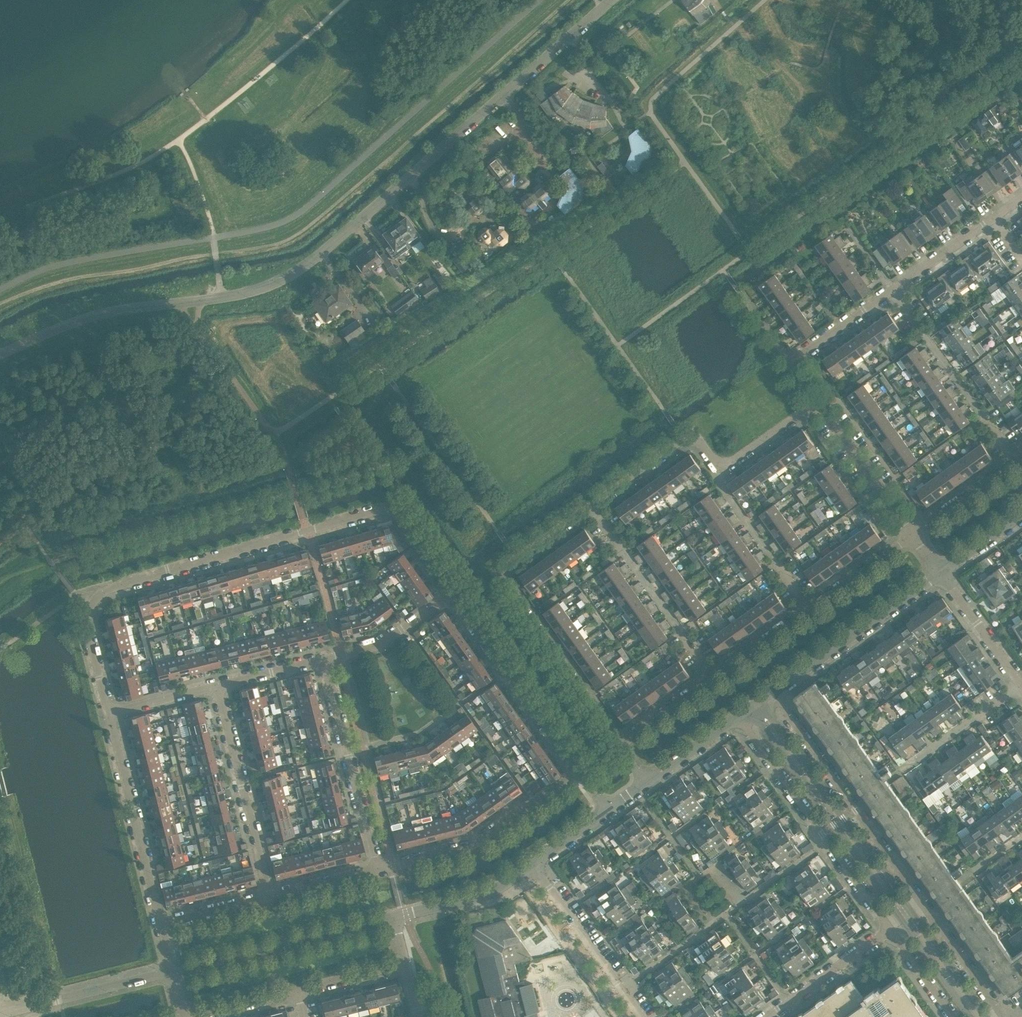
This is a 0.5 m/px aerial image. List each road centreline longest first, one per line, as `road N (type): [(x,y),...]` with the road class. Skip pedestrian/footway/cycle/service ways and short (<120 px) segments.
road 1 (residential): [(619,745),(501,580),(501,569),(685,438),(698,439),(717,463),(728,464),(817,400)]
road 2 (residential): [(109,714),(87,620),(99,597),(130,582),(385,508),(396,512),(452,594)]
road 3 (tertiary): [(191,301),(268,286),(319,255),(610,0)]
road 4 (residential): [(619,745),(914,535)]
road 5 (residential): [(817,400),(792,362),(1021,197)]
road 6 (residential): [(891,929),(739,716)]
road 7 (residential): [(924,904),(772,692)]
road 8 (tertiary): [(912,913),(760,701)]
road 9 (tertiary): [(751,708),(902,920)]
road 10 (residential): [(378,869),(469,848),(579,771)]
road 11 (residential): [(173,971),(394,918)]
road 12 (residential): [(186,1016),(406,963)]
road 13 (residential): [(270,897),(217,685)]
road 14 (residential): [(452,594),(579,771)]
road 15 (residential): [(378,869),(323,659)]
road 16 (residential): [(162,924),(109,714)]
road 17 (tertiary): [(772,692),(941,572)]
road 18 (tertiary): [(191,301),(76,321),(0,354)]
road 19 (residential): [(641,1016),(532,864)]
road 20 (residential): [(0,1014),(173,971)]
road 21 (residential): [(914,535),(817,400)]
road 22 (residential): [(768,1016),(891,929)]
road 23 (residential): [(394,918),(488,893),(532,864)]
road 24 (residential): [(323,659),(381,644),(452,594)]
road 25 (residential): [(1005,1016),(924,904)]
road 26 (residential): [(1021,684),(941,572)]
road 27 (residential): [(914,535),(1021,456)]
road 28 (tertiary): [(987,1016),(912,913)]

